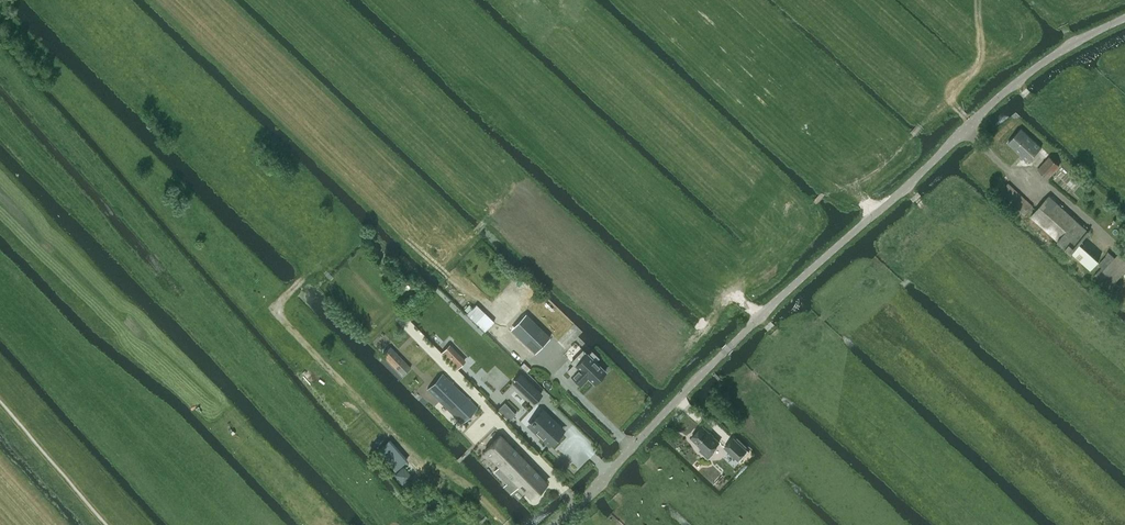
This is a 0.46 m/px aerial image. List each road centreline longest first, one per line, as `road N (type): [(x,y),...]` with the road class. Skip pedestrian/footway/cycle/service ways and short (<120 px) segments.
road 1 (unclassified): [(552,524),(780,298),(1014,86),(1124,18)]

